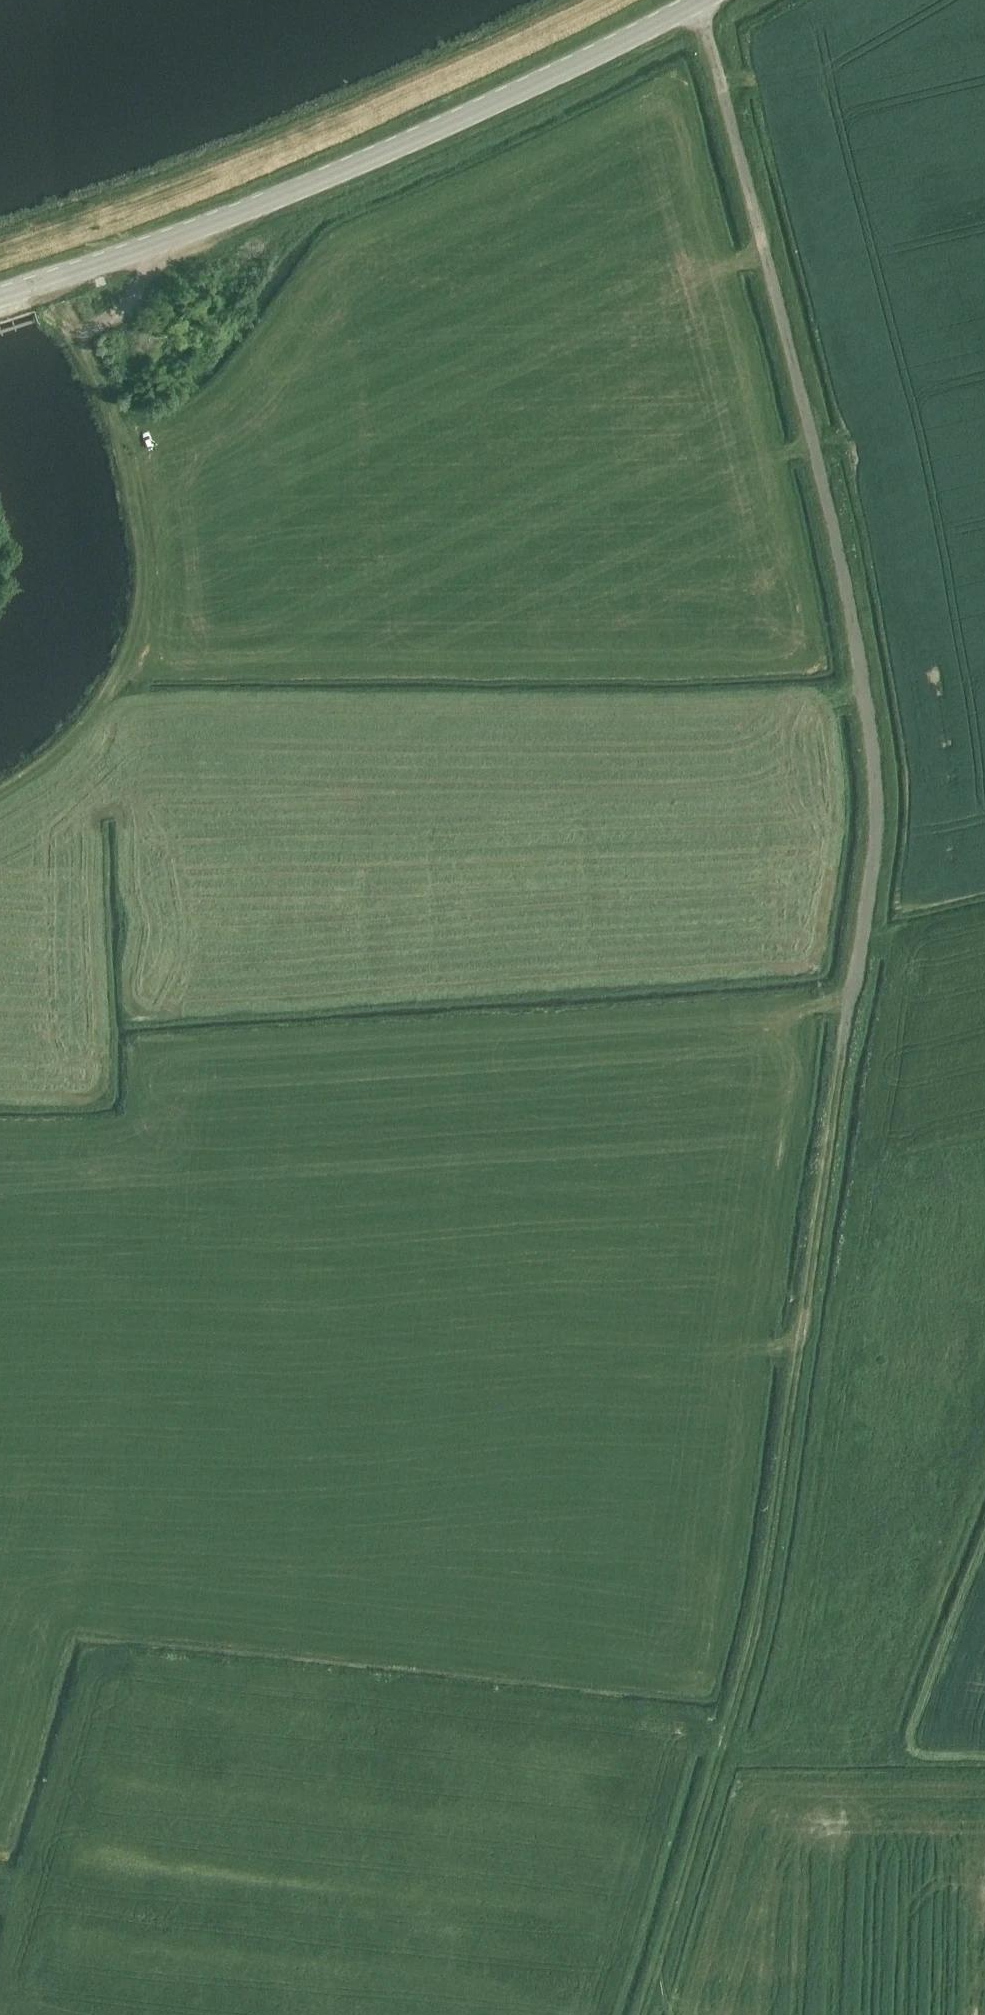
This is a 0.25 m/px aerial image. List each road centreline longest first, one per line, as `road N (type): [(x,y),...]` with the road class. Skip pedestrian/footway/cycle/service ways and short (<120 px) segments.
road 1 (tertiary): [(704,0),(456,123),(0,296)]

